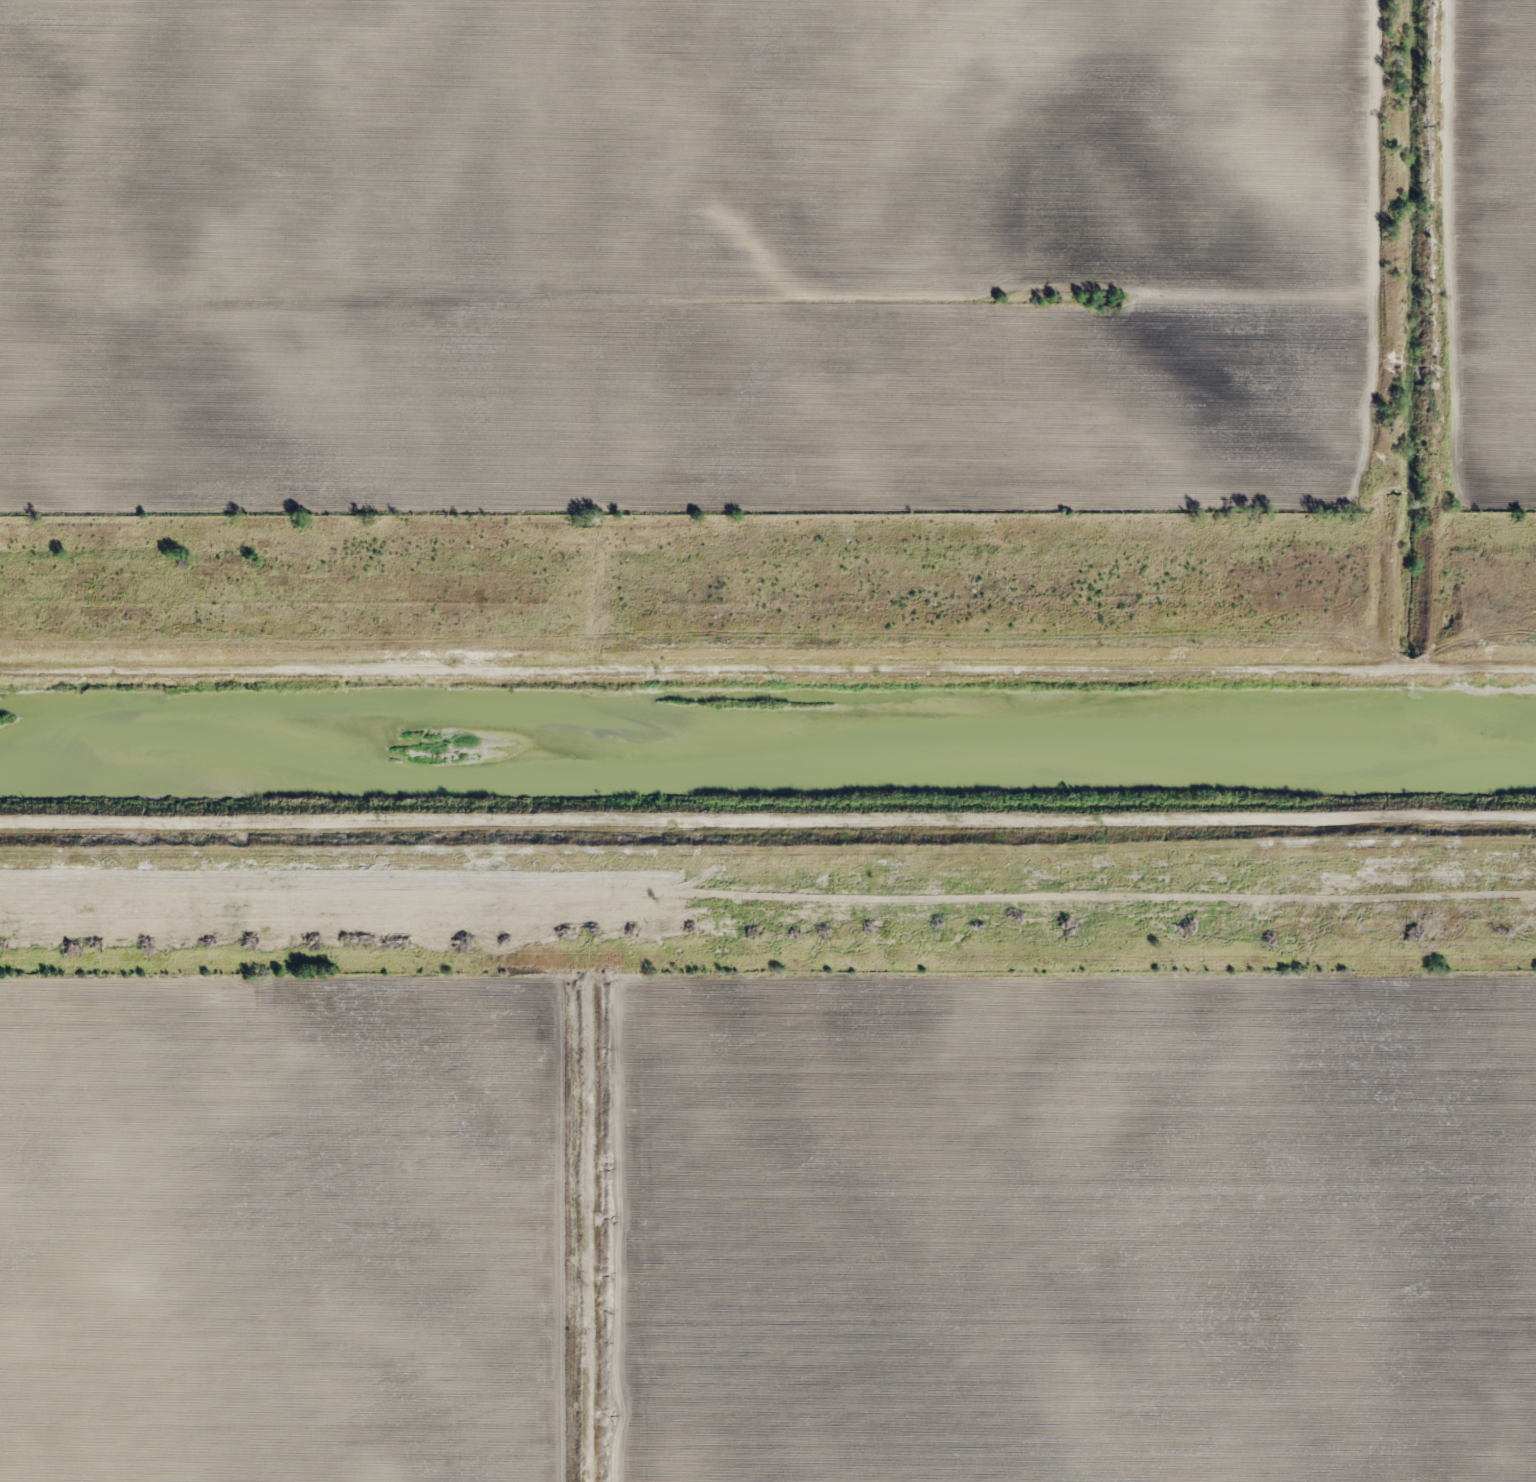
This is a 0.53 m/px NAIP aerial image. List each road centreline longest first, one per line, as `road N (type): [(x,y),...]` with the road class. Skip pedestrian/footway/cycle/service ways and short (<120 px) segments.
road 1 (track): [(0,1224),(1535,1207)]

